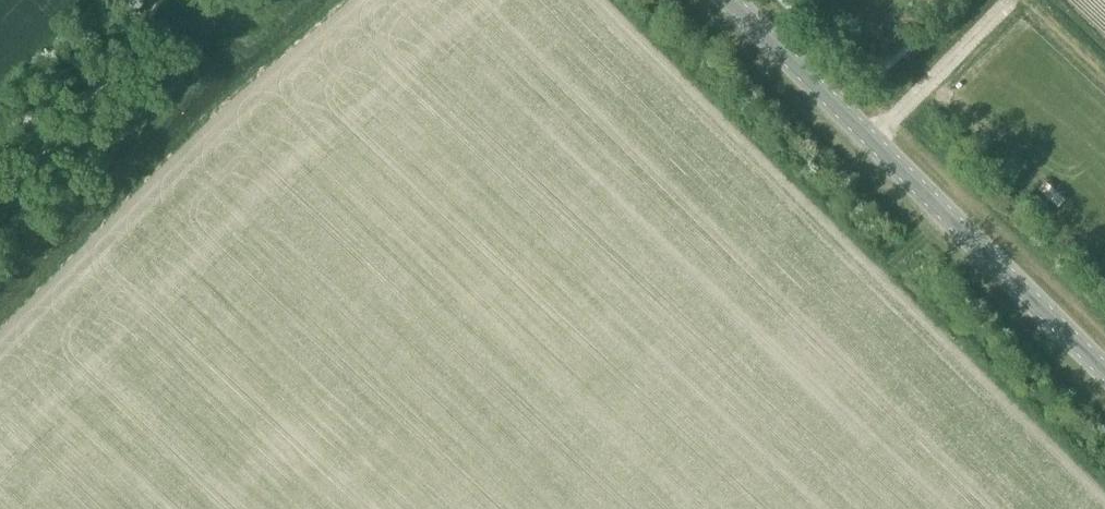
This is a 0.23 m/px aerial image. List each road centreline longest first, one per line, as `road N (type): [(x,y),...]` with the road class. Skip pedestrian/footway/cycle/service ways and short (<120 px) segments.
road 1 (secondary): [(1104,370),(730,0)]

